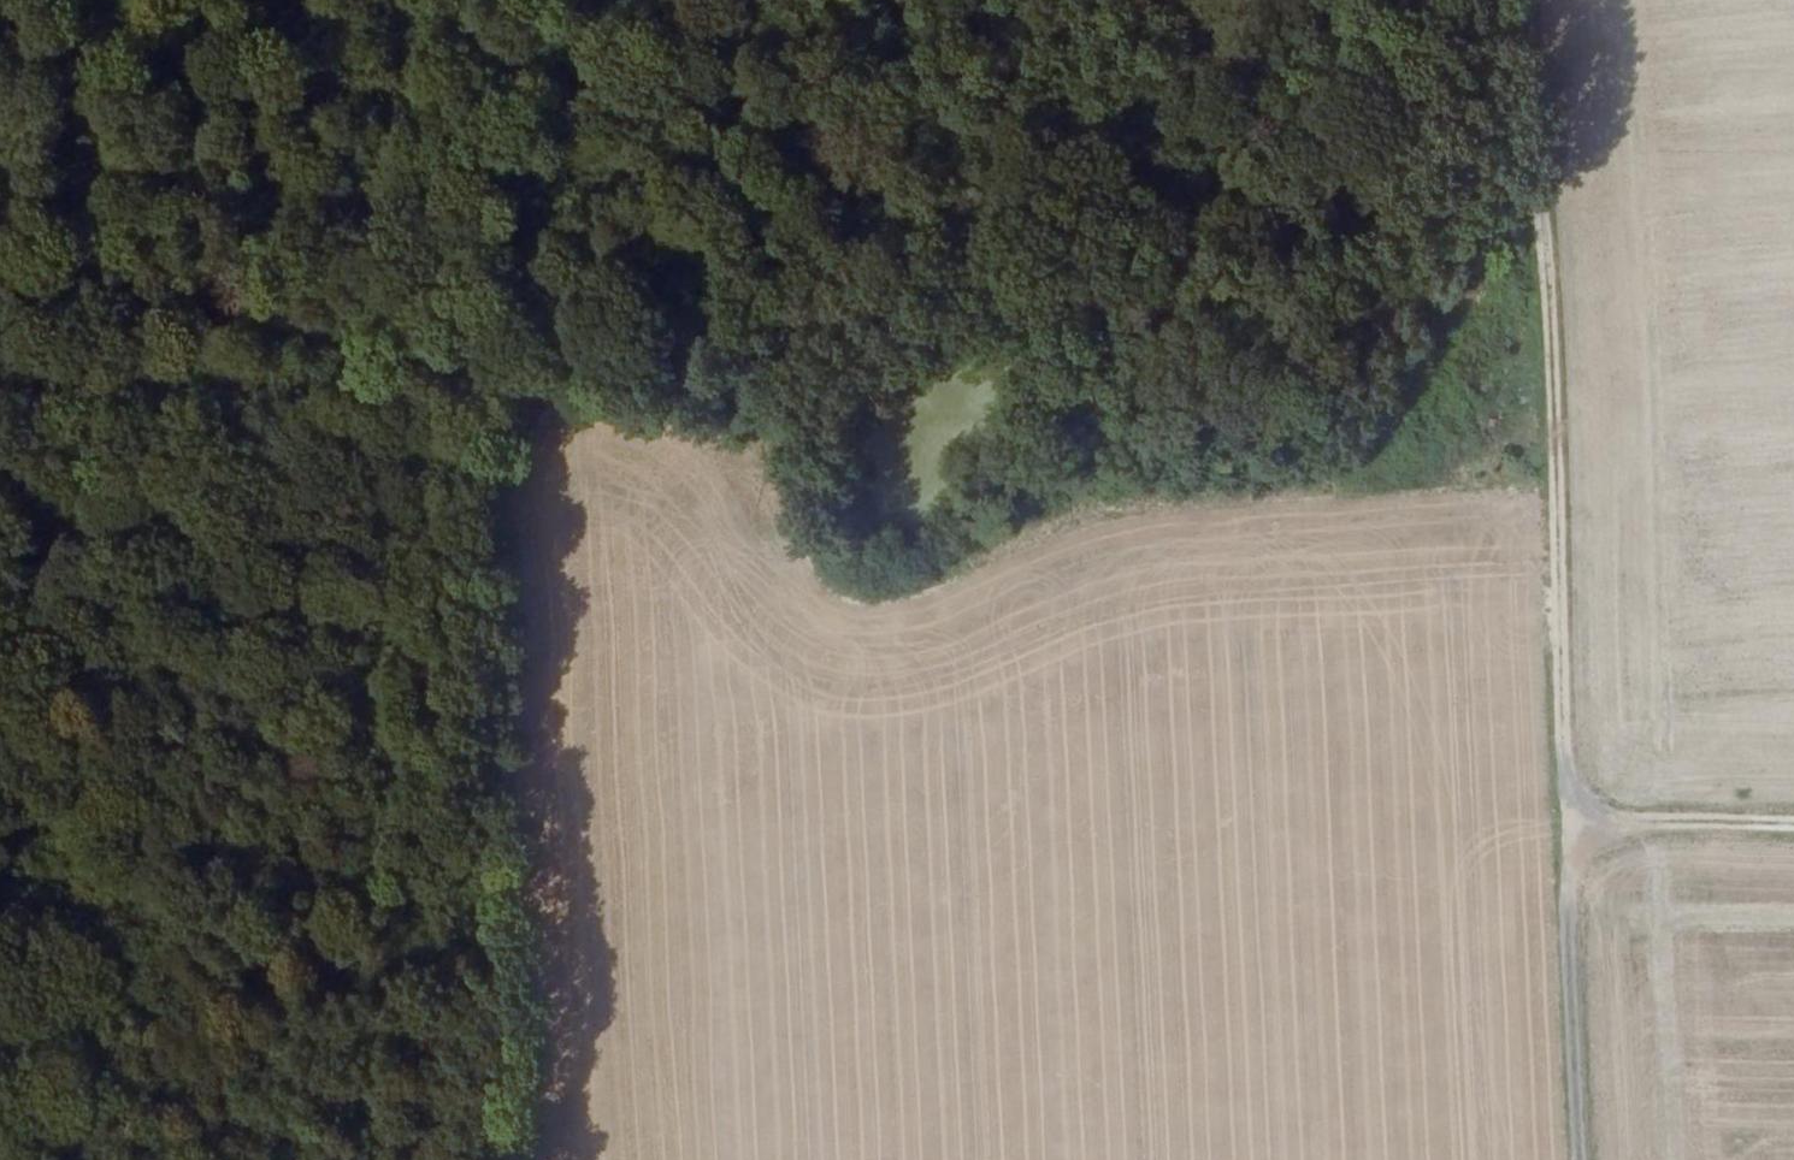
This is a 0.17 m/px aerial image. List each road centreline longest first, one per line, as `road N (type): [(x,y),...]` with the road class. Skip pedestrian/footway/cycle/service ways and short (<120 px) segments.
road 1 (track): [(1531,0),(1559,825)]
road 2 (track): [(1559,825),(1585,1159)]
road 3 (track): [(1793,834),(1559,825)]

